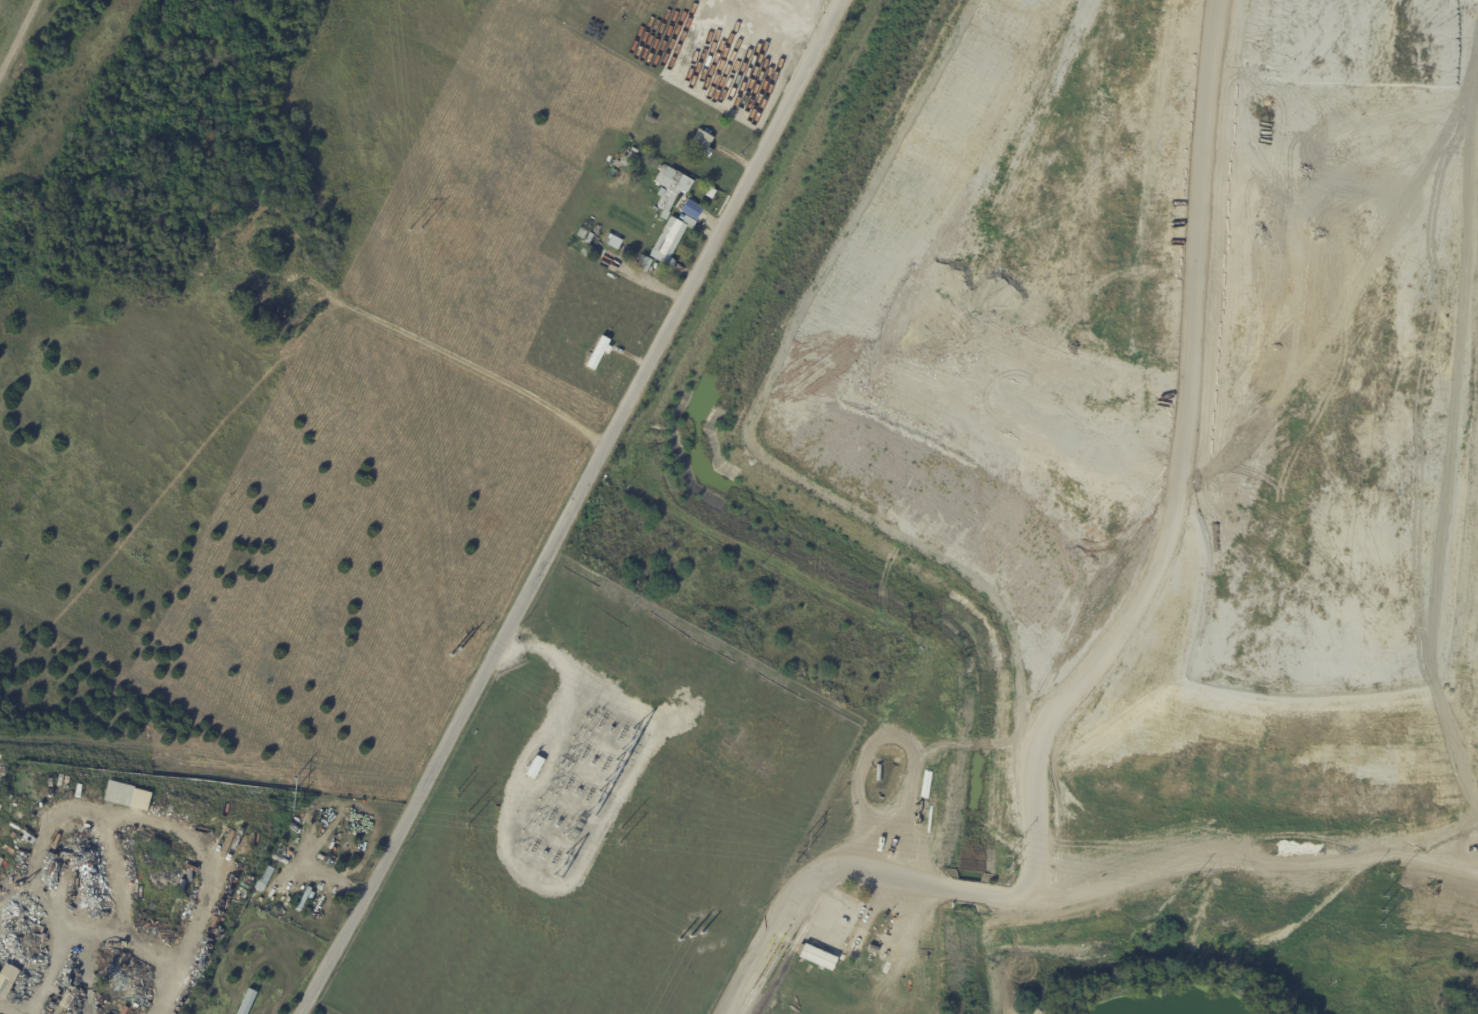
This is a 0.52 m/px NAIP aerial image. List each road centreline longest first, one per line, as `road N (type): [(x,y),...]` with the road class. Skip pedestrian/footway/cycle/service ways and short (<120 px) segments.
road 1 (residential): [(297,1013),(840,0)]

